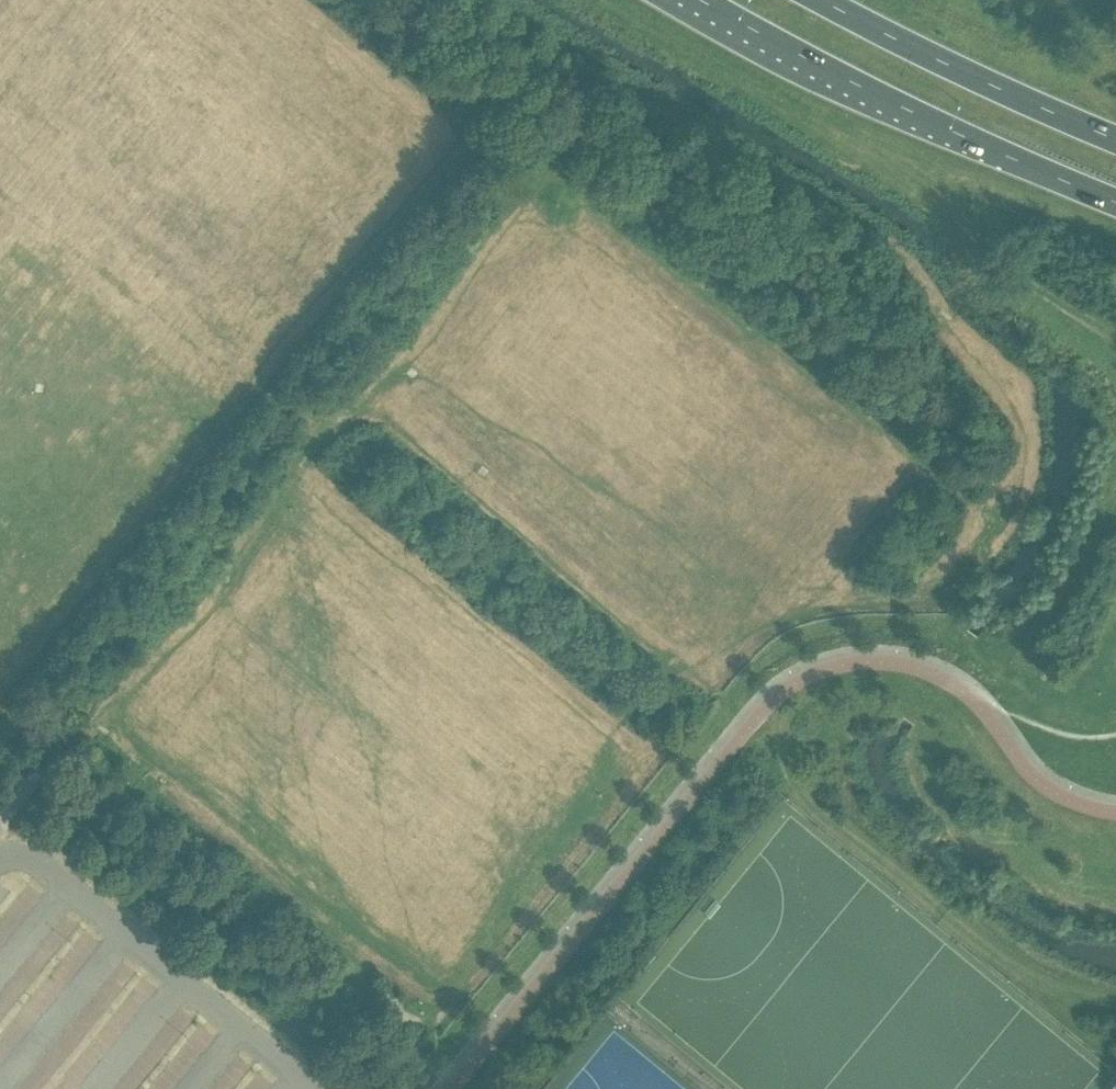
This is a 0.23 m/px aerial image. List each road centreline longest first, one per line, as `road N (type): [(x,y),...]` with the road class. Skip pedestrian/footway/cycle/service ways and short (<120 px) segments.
road 1 (primary): [(705,0),(979,143),(1115,202)]
road 2 (primary): [(1115,138),(970,76),(825,0)]
road 3 (track): [(958,898),(832,792),(820,738),(777,698)]

